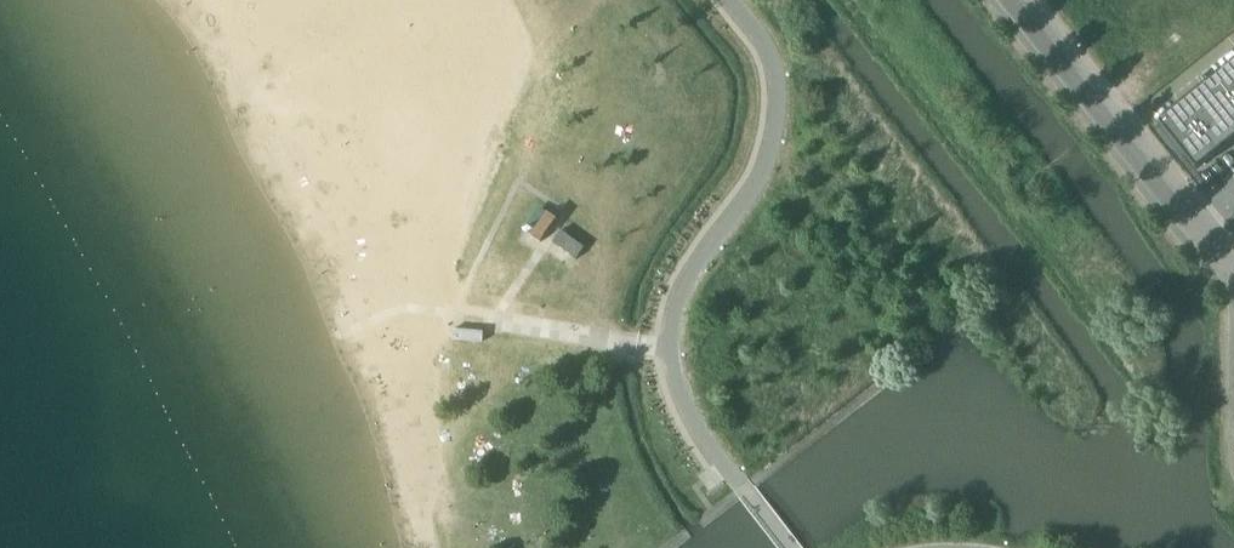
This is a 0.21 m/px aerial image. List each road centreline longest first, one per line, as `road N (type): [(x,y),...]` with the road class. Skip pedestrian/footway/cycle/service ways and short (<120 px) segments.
road 1 (unclassified): [(1233,278),(1013,0)]

